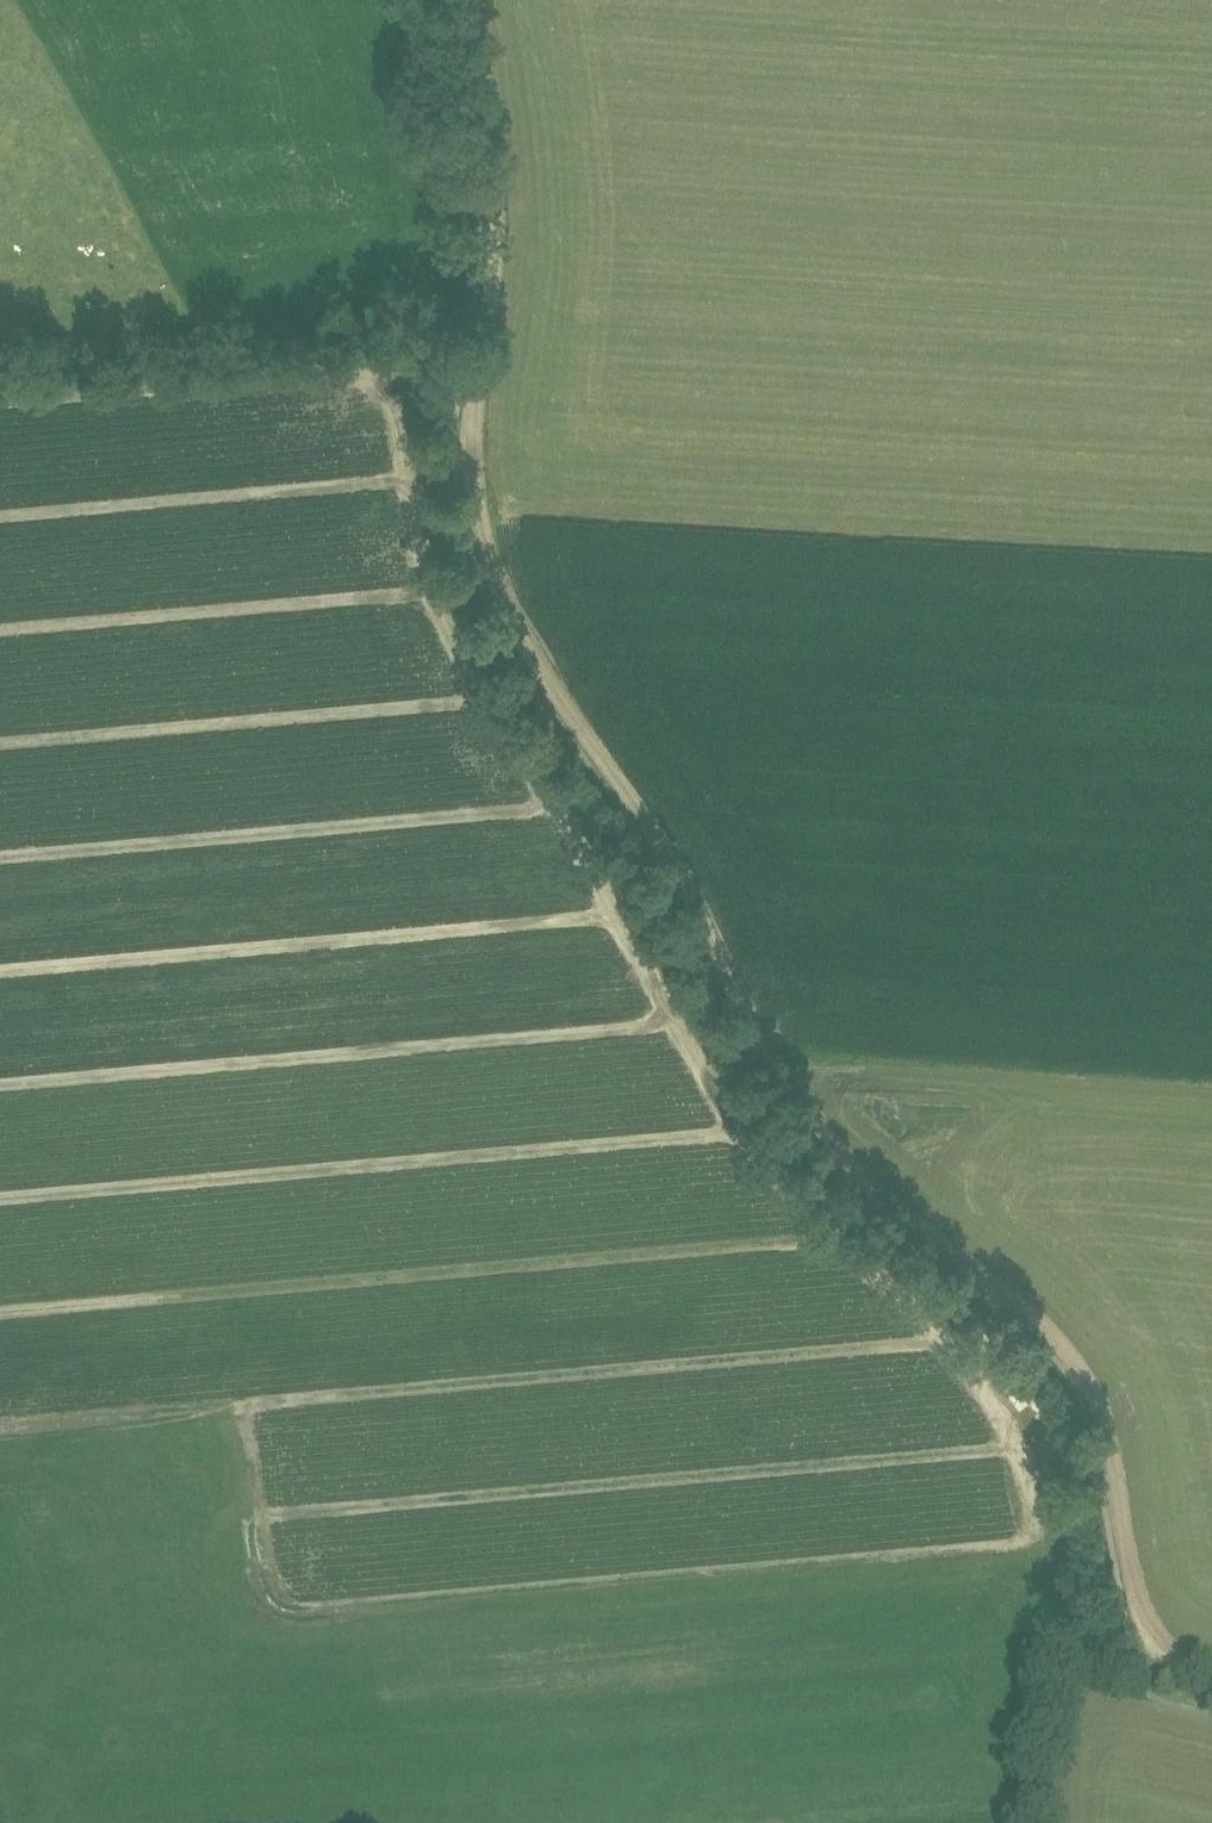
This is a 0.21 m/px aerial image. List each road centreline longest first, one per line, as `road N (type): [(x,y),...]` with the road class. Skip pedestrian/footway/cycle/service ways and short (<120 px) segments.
road 1 (track): [(461,0),(495,216),(470,399),(471,480),(494,588),(521,645),(686,891),(773,1076),(815,1134),(1067,1359),(1087,1386),(1147,1621),(1190,1661),(1211,1668)]

